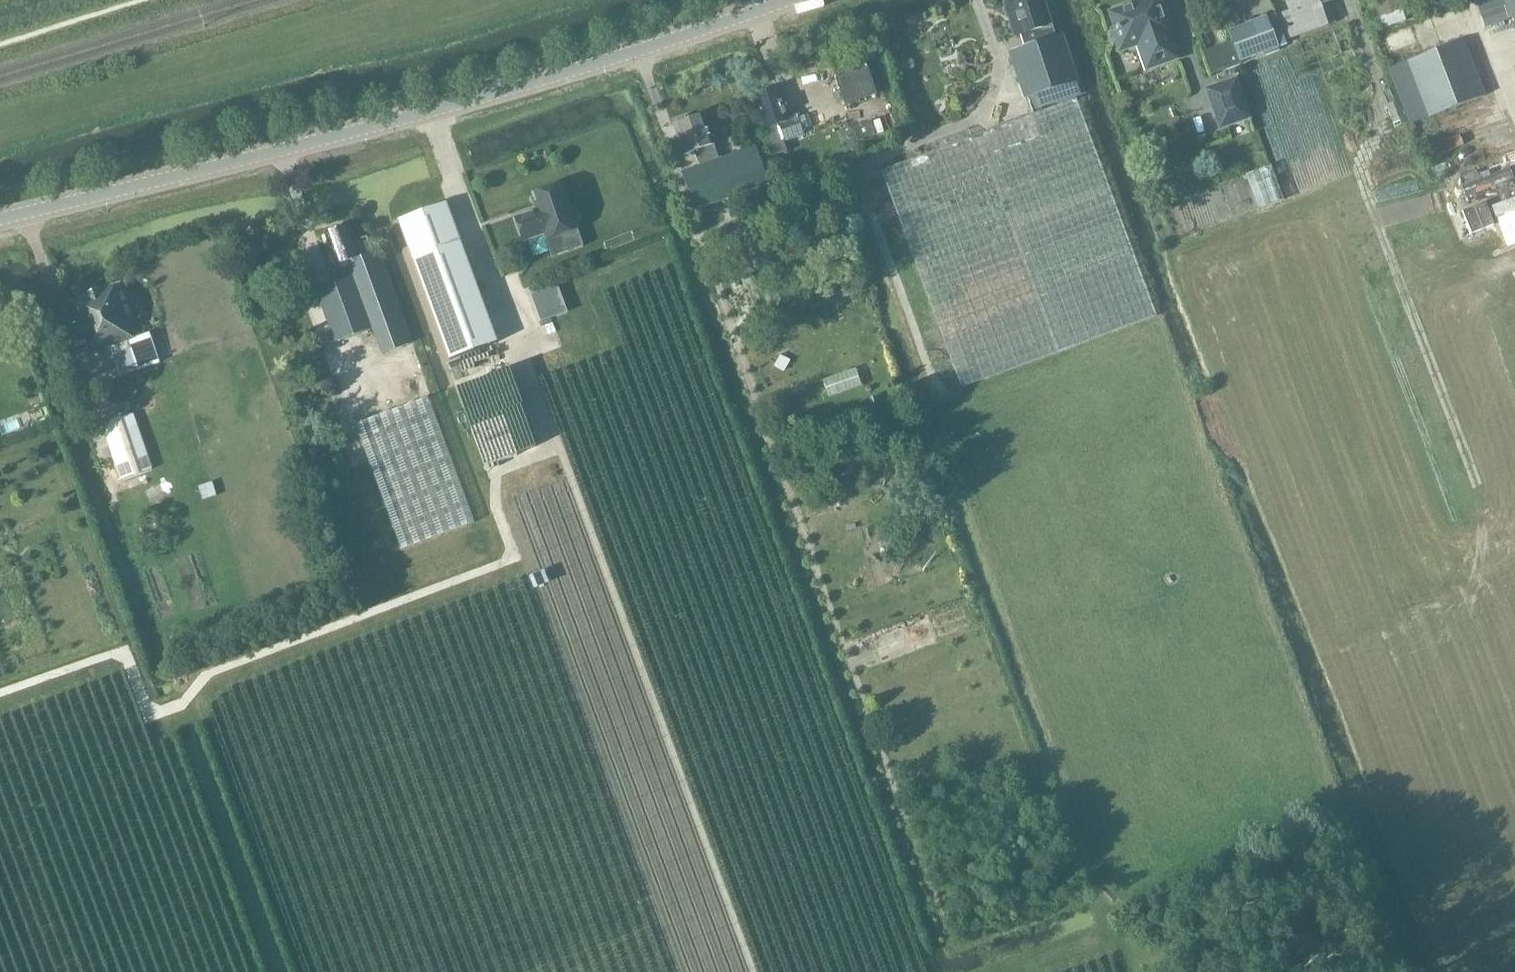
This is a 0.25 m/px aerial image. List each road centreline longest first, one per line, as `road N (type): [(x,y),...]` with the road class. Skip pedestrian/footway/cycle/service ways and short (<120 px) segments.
road 1 (tertiary): [(0,219),(430,110),(787,0)]

